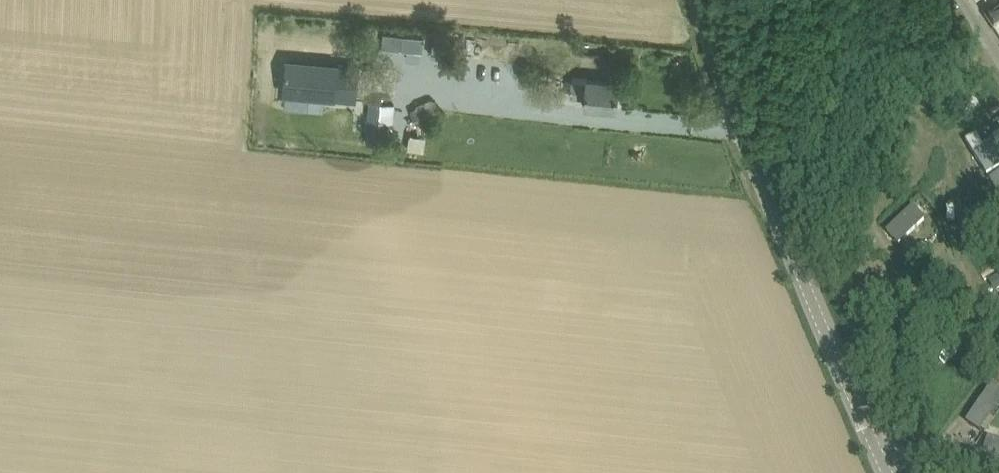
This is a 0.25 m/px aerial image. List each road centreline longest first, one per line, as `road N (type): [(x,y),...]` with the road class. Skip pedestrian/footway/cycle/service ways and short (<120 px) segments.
road 1 (tertiary): [(874,440),(734,101),(702,0)]
road 2 (residential): [(874,440),(998,472)]

